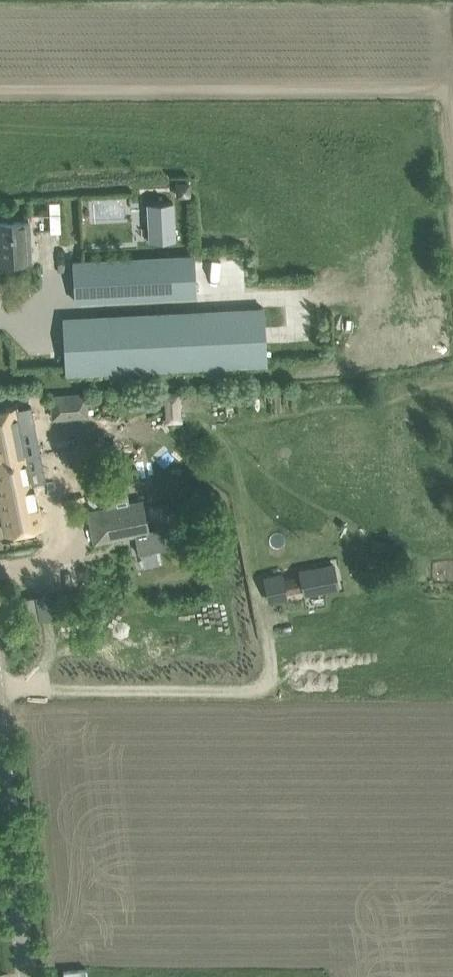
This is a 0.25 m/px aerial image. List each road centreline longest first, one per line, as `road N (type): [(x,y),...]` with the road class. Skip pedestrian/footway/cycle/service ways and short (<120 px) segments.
road 1 (tertiary): [(28,976),(0,739)]

